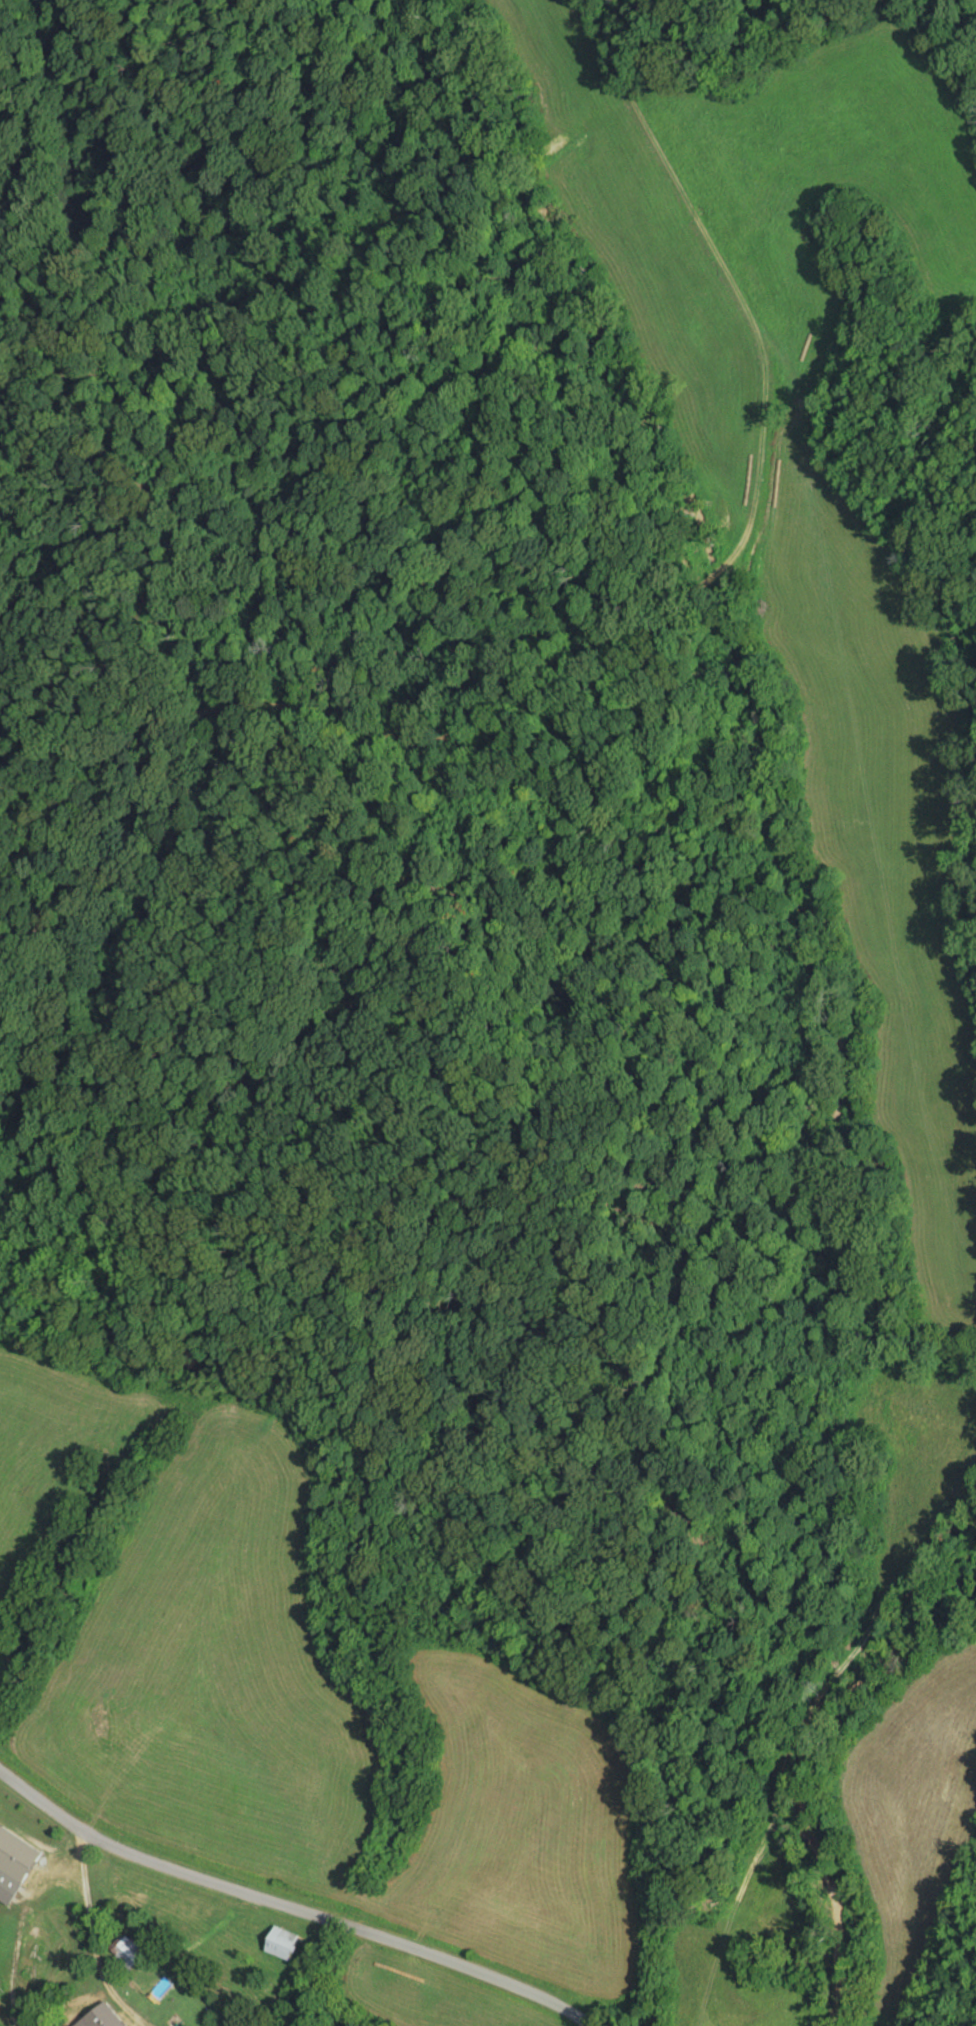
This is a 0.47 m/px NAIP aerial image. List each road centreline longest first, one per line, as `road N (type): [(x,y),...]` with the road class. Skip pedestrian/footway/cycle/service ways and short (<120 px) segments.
road 1 (residential): [(0,1771),(47,1804),(299,1890),(593,2025)]

